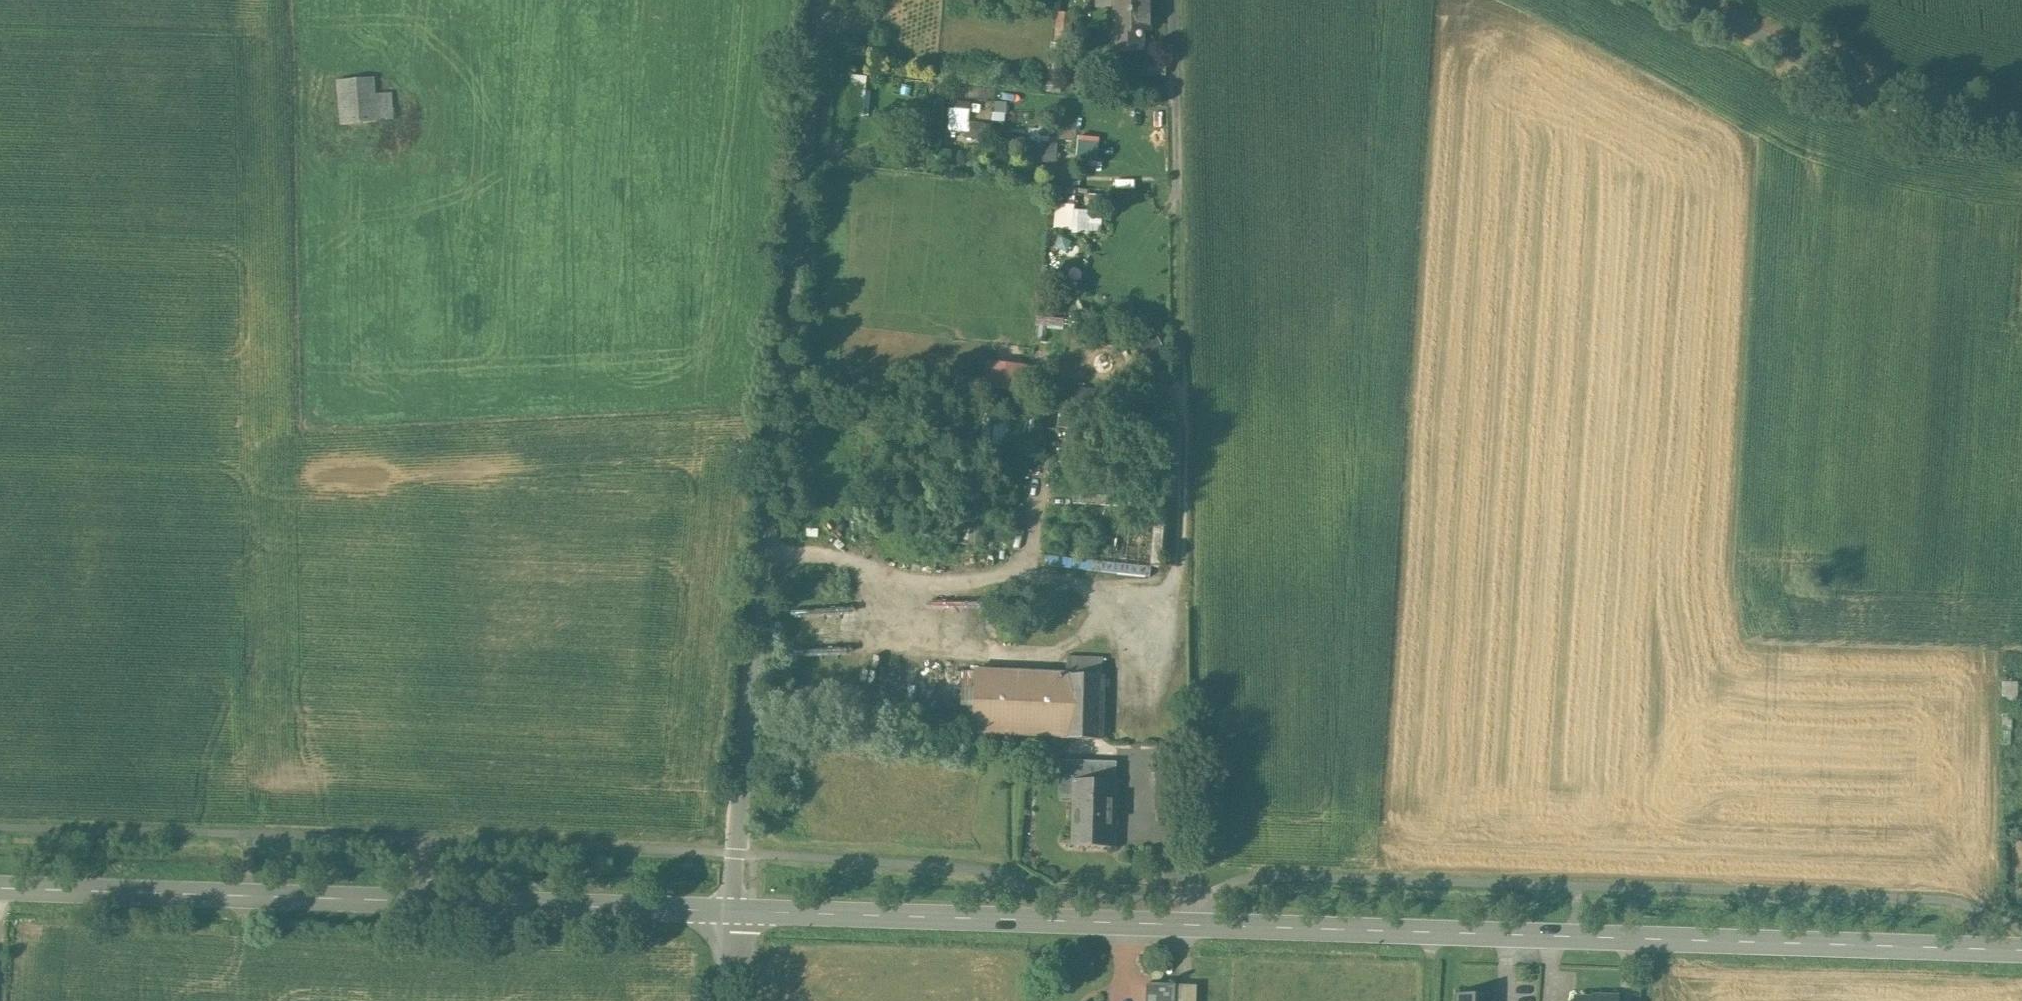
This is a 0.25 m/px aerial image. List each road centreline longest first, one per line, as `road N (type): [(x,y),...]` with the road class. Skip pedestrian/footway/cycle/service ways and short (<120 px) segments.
road 1 (tertiary): [(733,911),(2021,951)]
road 2 (residential): [(733,911),(816,0)]
road 3 (tertiary): [(0,889),(733,911)]
road 4 (unclassified): [(2021,123),(1939,109),(1852,80),(1689,0)]

